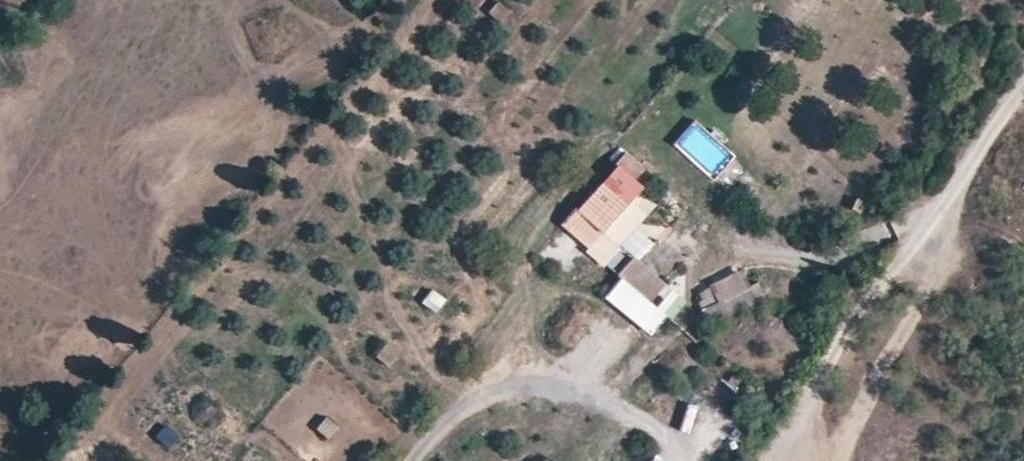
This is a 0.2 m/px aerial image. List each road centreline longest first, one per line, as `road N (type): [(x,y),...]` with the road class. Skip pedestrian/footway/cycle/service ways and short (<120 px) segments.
road 1 (track): [(770,460),(794,433),(898,255),(1023,92)]

